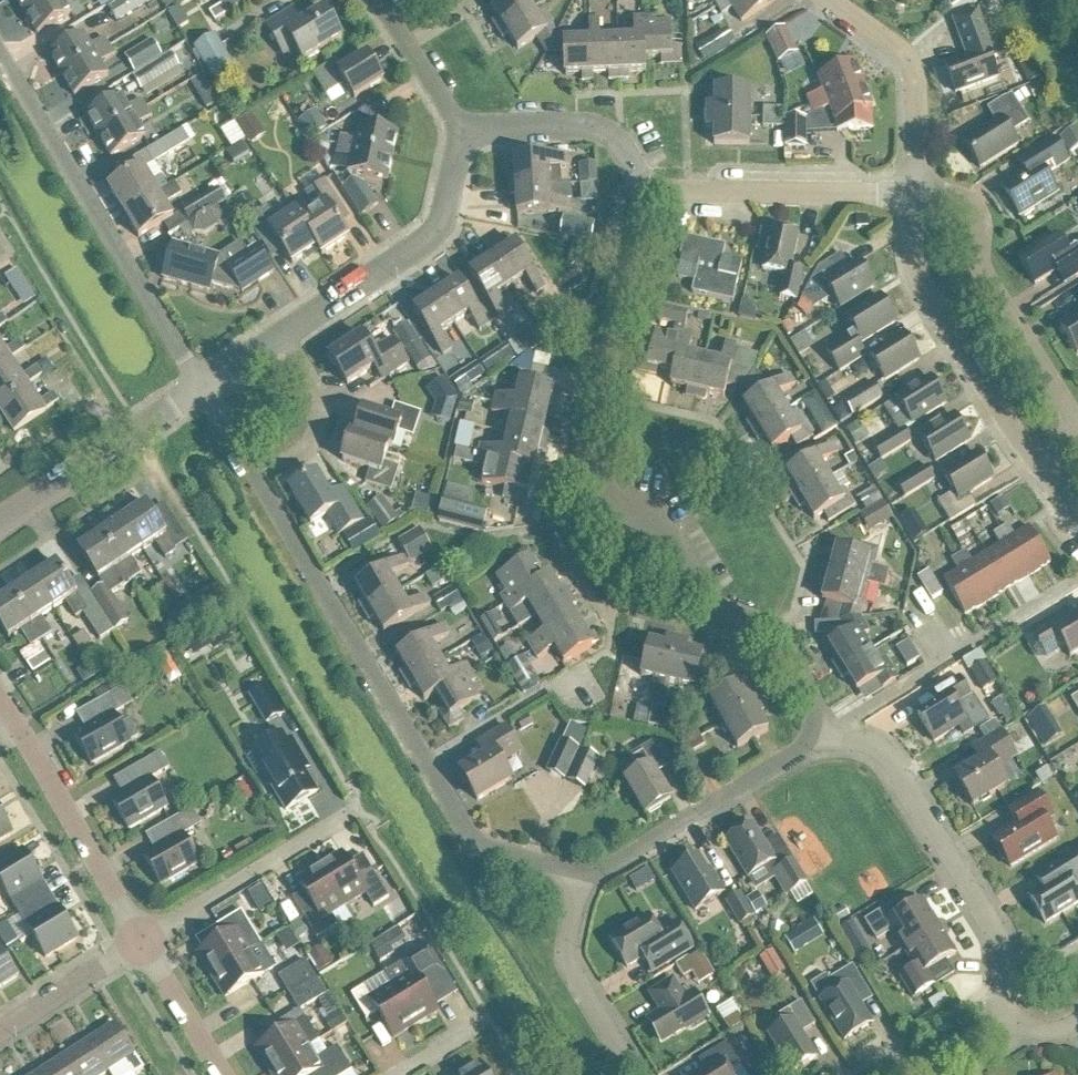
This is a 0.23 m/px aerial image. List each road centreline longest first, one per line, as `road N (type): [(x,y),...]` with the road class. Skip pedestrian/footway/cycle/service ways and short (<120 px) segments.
road 1 (residential): [(813,737),(812,713),(767,627),(707,603),(653,508),(615,497),(588,450),(644,189)]
road 2 (unclassified): [(587,882),(489,852),(464,832),(253,482)]
road 3 (unclassified): [(196,384),(0,54)]
road 4 (residential): [(1000,1022),(997,947),(880,751),(813,737)]
road 5 (residential): [(913,198),(962,201),(975,209),(978,268),(1077,426)]
road 6 (residential): [(1037,465),(924,300),(914,268),(913,198)]
road 7 (residential): [(459,139),(449,198),(425,247),(291,330)]
road 8 (residential): [(143,942),(0,712)]
road 9 (residential): [(913,198),(689,197),(644,189)]
road 10 (residential): [(587,882),(813,737)]
road 11 (residential): [(143,942),(362,808)]
road 12 (residential): [(823,0),(911,69),(913,198)]
road 13 (residential): [(0,518),(196,384)]
road 14 (residential): [(644,189),(616,143),(593,136),(459,139)]
road 15 (residential): [(628,1074),(572,982),(569,952),(587,882)]
road 16 (residential): [(253,482),(321,445),(337,404),(291,330)]
road 17 (residential): [(143,942),(0,1032)]
road 18 (residential): [(459,139),(374,0)]
road 19 (residential): [(221,1074),(143,942)]

